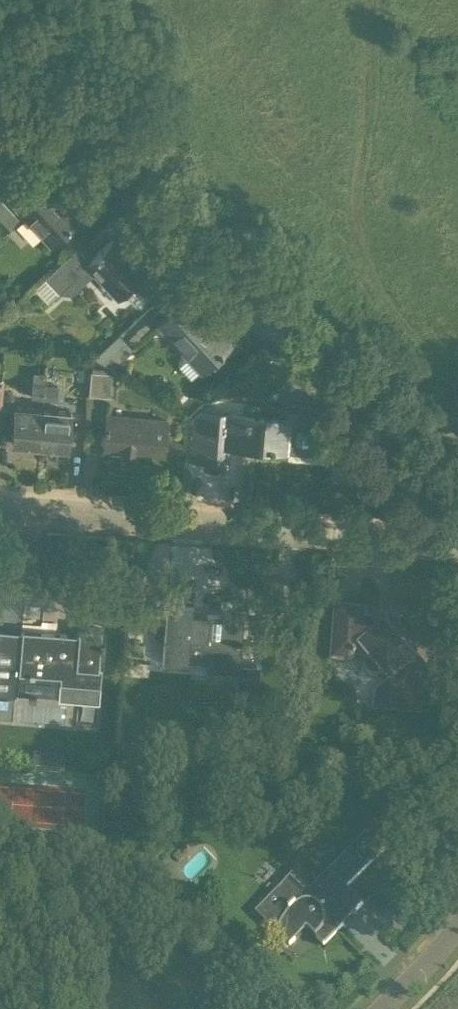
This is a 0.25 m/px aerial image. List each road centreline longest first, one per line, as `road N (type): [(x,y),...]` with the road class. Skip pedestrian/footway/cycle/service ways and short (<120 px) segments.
road 1 (residential): [(457,428),(374,407),(332,385),(86,129),(30,93),(0,85)]
road 2 (tertiary): [(457,541),(0,505)]

